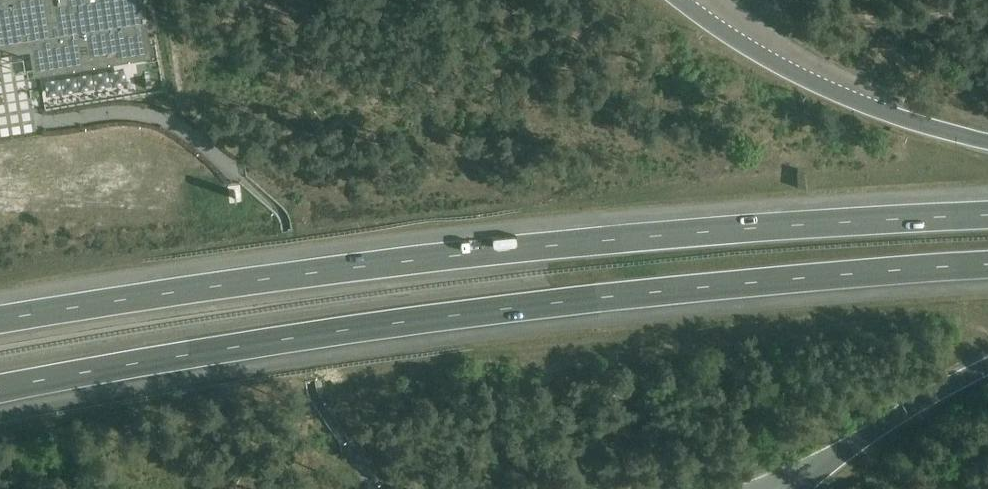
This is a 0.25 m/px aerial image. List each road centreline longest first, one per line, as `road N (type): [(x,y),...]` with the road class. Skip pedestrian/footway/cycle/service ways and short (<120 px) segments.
road 1 (motorway): [(0,387),(444,316),(795,277),(987,265)]
road 2 (motorway): [(987,215),(555,245),(0,320)]
road 3 (motorway): [(817,468),(987,366)]

